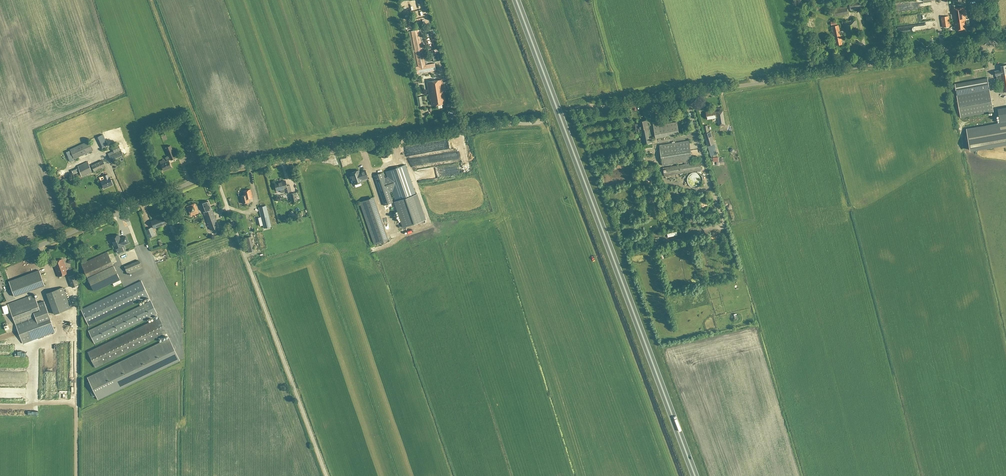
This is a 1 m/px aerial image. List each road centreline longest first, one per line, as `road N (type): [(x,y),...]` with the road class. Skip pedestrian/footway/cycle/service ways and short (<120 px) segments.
road 1 (residential): [(0,263),(223,171),(543,122)]
road 2 (trunk): [(693,475),(515,0)]
road 3 (unclassified): [(573,110),(1005,45)]
road 4 (track): [(215,173),(151,0)]

